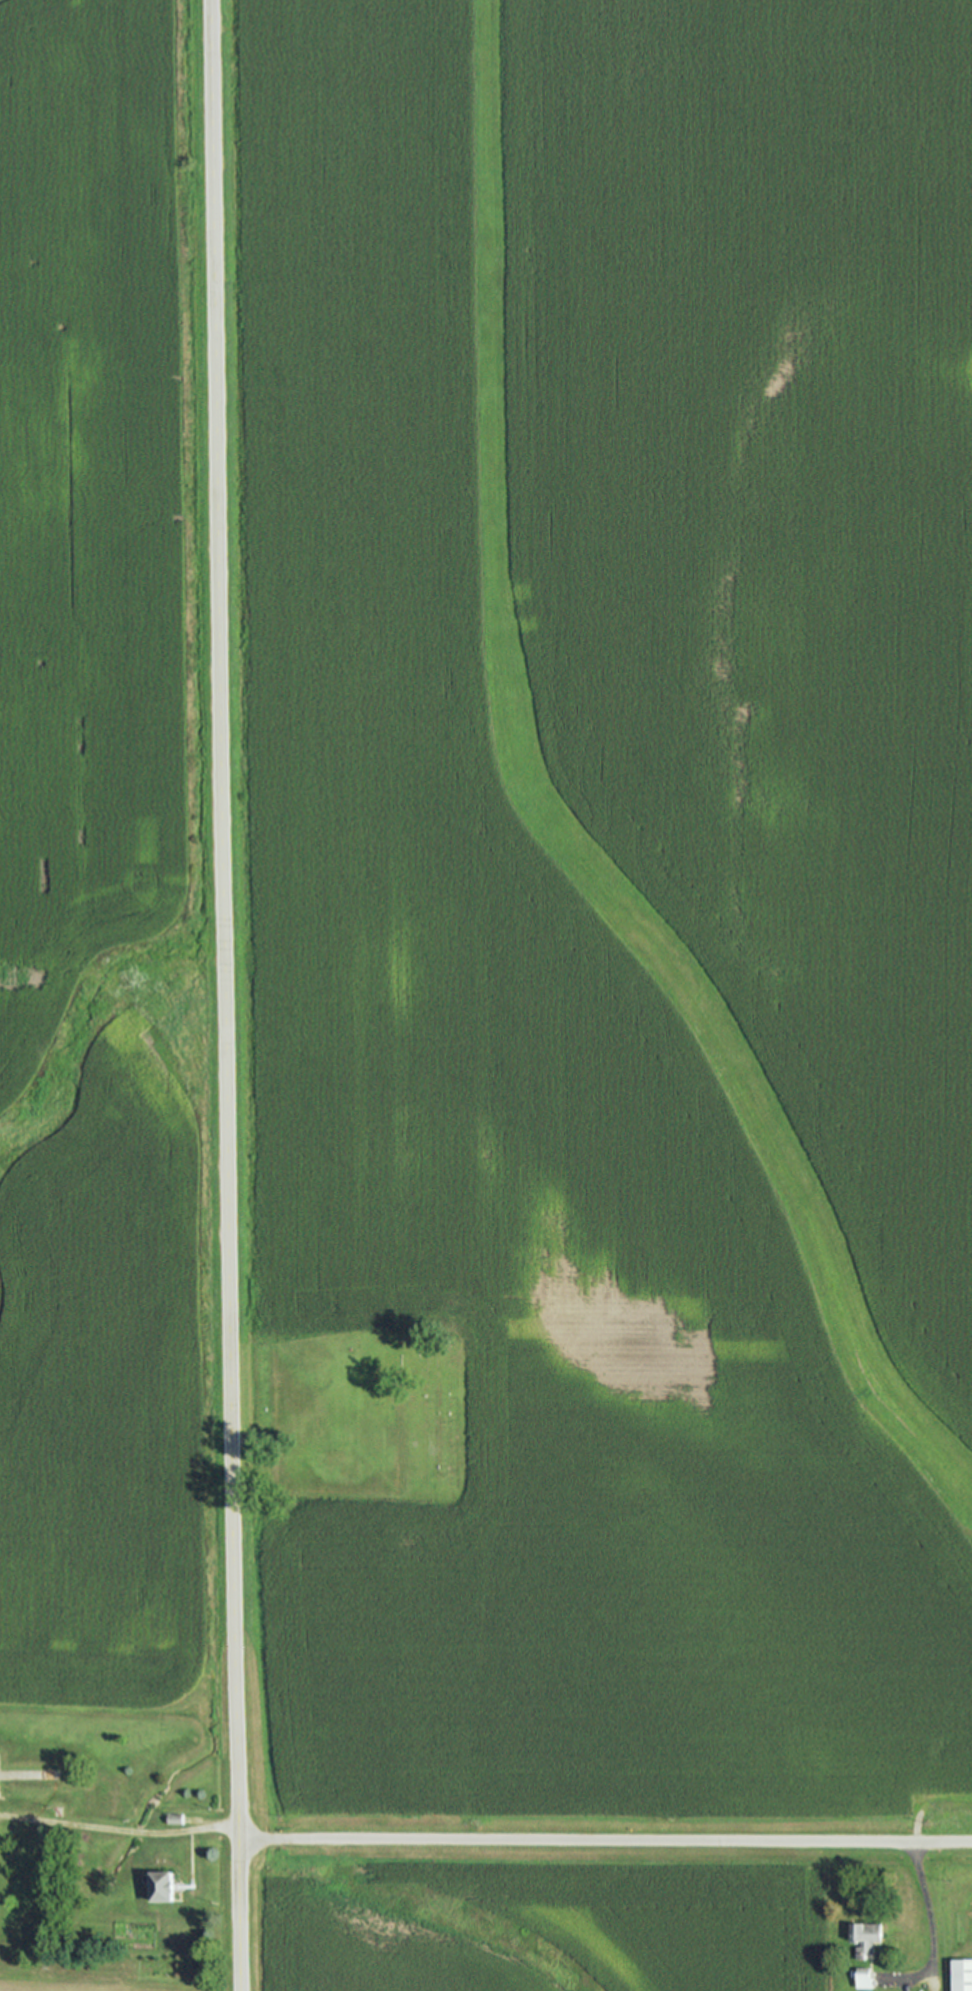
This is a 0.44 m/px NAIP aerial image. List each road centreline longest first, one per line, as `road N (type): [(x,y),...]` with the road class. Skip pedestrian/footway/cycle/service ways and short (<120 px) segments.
road 1 (tertiary): [(240,1990),(211,0)]
road 2 (residential): [(238,1840),(971,1834)]

